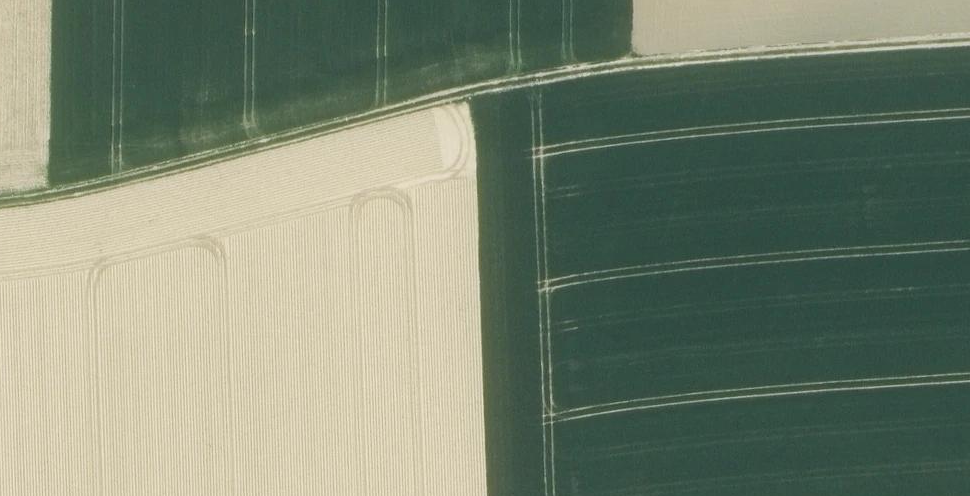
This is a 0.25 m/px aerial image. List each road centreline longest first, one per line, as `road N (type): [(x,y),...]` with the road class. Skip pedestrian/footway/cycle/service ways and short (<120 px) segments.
road 1 (track): [(969,52),(658,74),(521,95),(0,206)]

